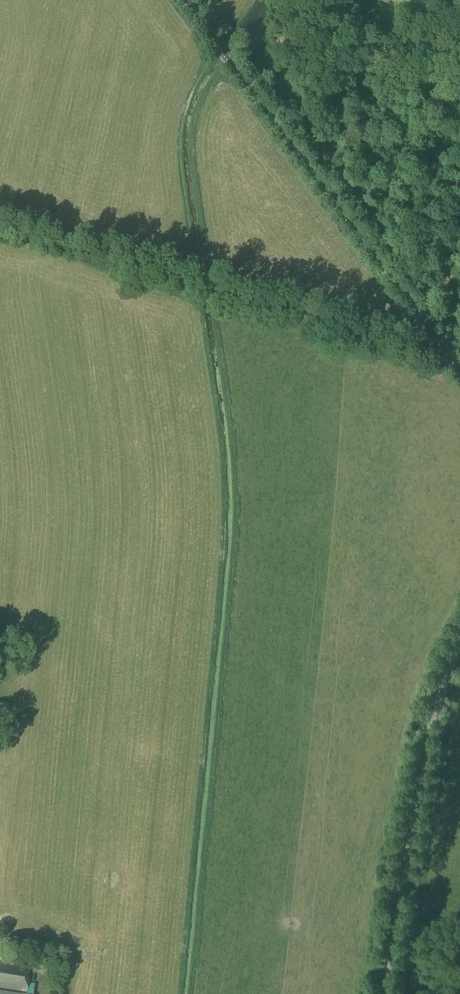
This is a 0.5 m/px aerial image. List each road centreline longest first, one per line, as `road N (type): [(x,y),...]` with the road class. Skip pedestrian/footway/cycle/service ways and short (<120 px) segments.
road 1 (tertiary): [(459,370),(185,0)]
road 2 (unclassified): [(385,993),(434,702),(459,643)]

